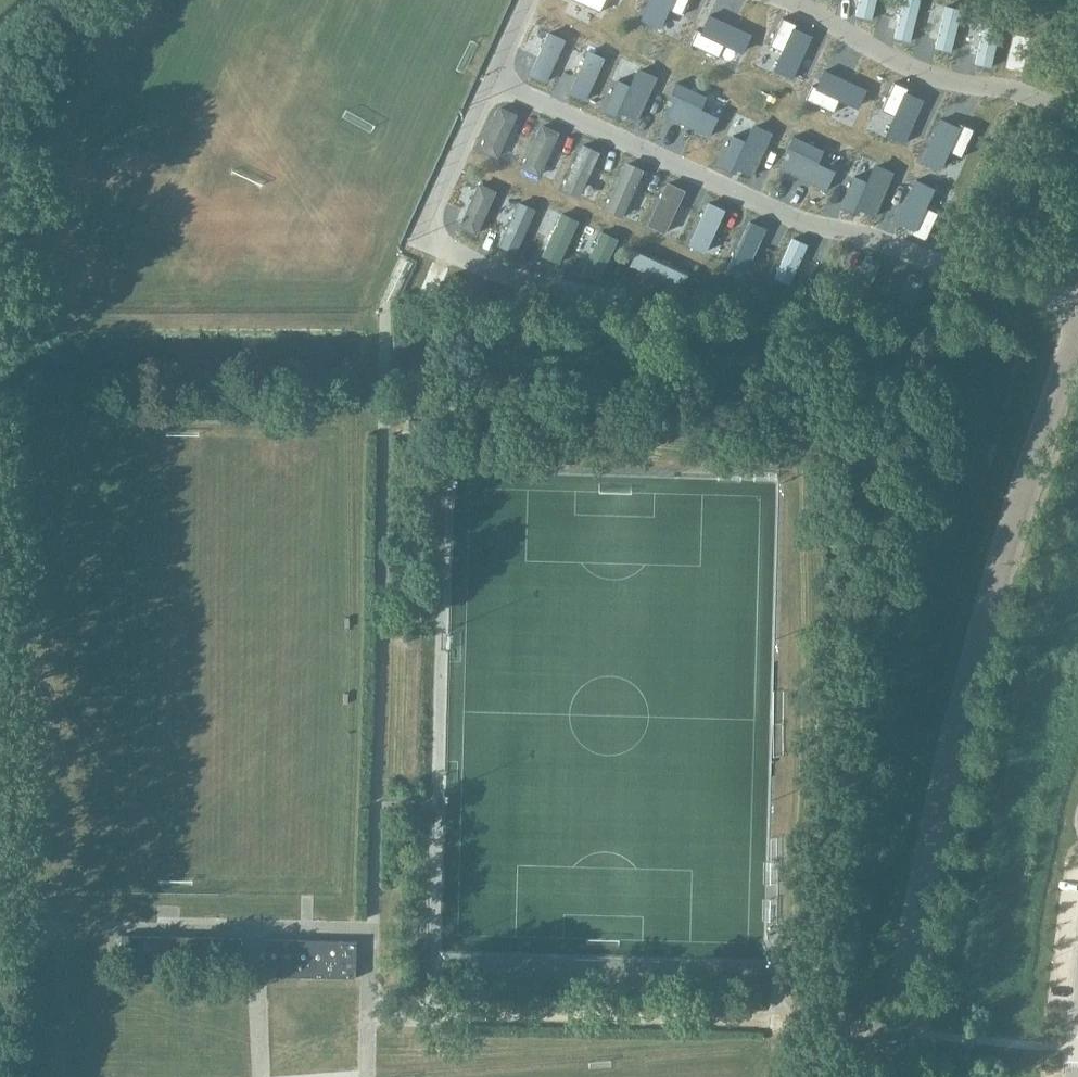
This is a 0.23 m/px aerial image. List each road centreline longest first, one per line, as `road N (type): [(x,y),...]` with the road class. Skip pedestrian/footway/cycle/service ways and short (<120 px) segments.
road 1 (unclassified): [(887,1076),(944,787),(1002,568),(1077,337)]
road 2 (residential): [(1077,311),(799,221),(492,82)]
road 3 (residential): [(492,82),(421,236),(530,284),(611,298)]
road 4 (residential): [(1077,115),(1014,88),(932,74),(788,0)]

